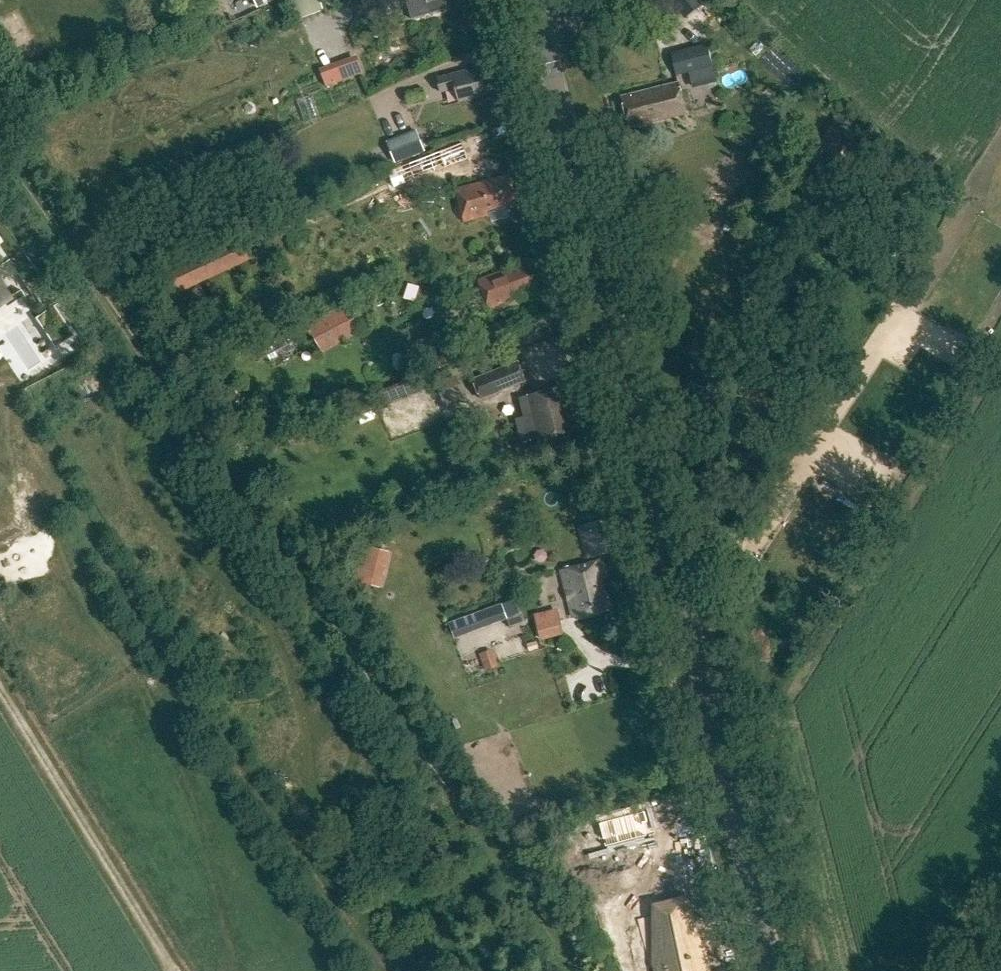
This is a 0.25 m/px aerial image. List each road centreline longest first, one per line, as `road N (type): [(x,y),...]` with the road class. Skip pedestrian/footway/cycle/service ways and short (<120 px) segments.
road 1 (tertiary): [(774,970),(540,21)]
road 2 (track): [(175,669),(299,856),(395,970)]
road 3 (track): [(0,684),(174,970)]

